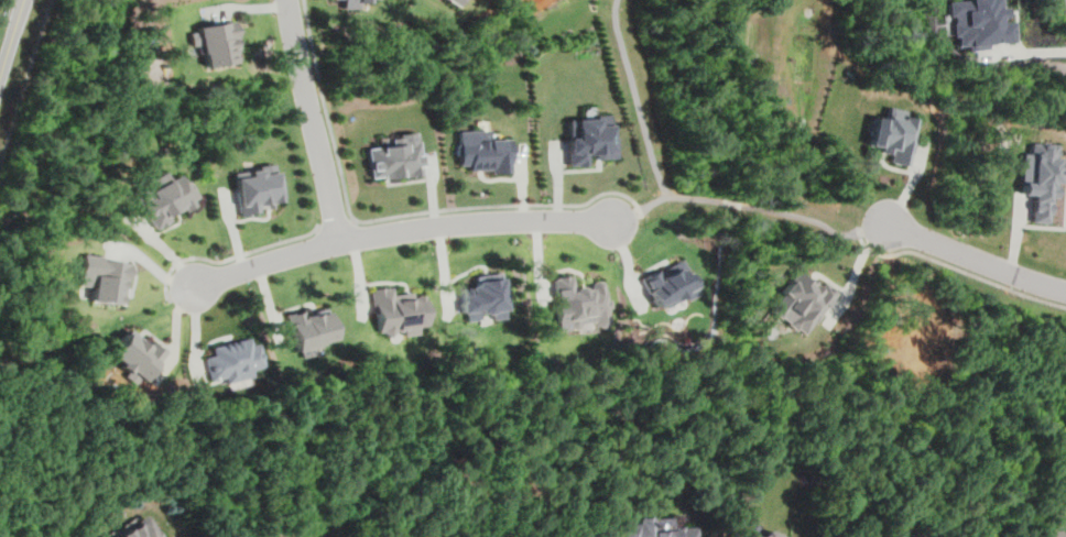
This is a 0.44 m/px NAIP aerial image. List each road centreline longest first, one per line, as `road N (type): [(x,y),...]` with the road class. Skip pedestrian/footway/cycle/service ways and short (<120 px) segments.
road 1 (residential): [(193,292),(344,243),(499,224),(614,224)]
road 2 (residential): [(289,0),(344,243)]
road 3 (residential): [(1065,286),(886,223)]

